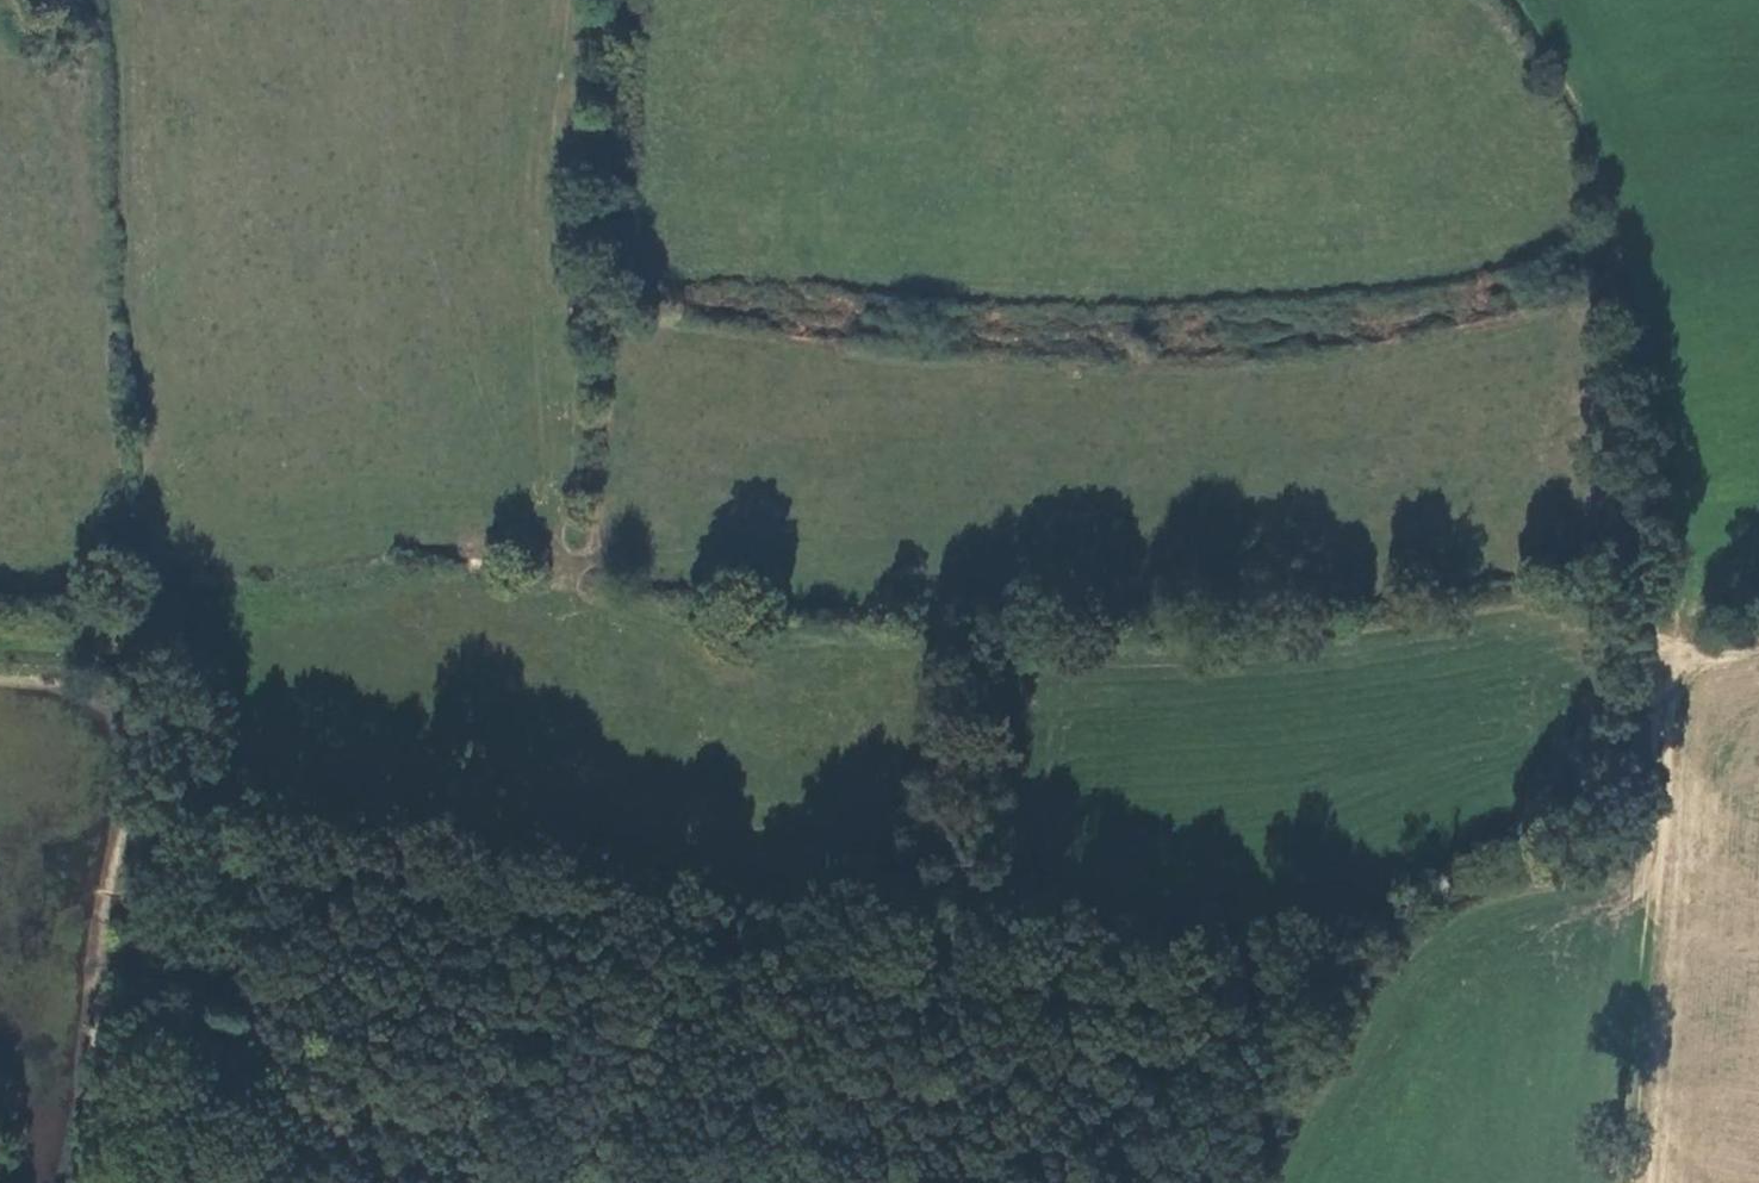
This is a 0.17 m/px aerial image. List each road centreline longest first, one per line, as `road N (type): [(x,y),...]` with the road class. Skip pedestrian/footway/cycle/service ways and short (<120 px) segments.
road 1 (track): [(1629,1182),(1661,697),(1677,655),(1758,643)]

